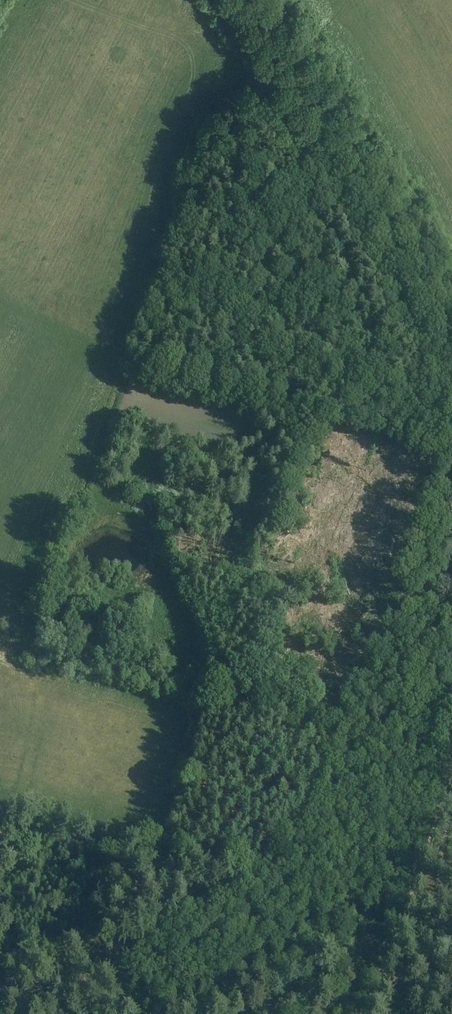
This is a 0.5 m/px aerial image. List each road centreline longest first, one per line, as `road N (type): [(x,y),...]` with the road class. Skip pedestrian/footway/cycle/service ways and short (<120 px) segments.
road 1 (track): [(376,992),(451,776)]

